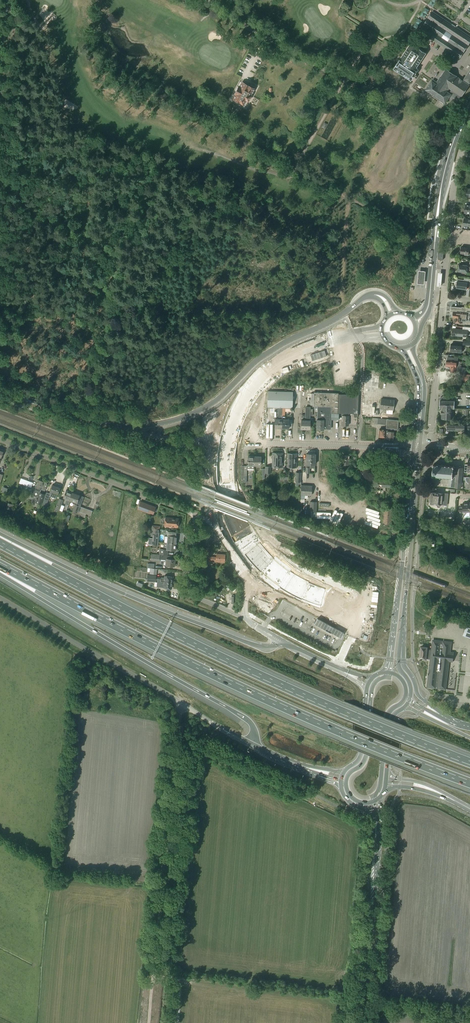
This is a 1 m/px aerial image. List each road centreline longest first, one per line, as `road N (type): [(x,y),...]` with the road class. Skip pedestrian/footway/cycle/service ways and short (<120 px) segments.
road 1 (motorway): [(469,762),(354,717),(0,542)]
road 2 (motorway): [(0,564),(134,635),(469,782)]
road 3 (primary): [(381,328),(320,337),(263,370),(229,422),(220,470),(226,511),(257,563),(303,595),(373,617),(391,646)]
road 4 (primary): [(400,648),(376,613),(302,589),(260,561),(228,495),(230,435),(254,386),(298,352),(361,338)]
road 5 (tertiary): [(379,296),(271,351),(207,406),(163,423),(110,424),(0,390)]
road 6 (track): [(180,701),(150,1022)]
road 7 (motorway): [(0,574),(237,713),(252,727),(251,745)]
road 8 (motorway): [(278,640),(269,648),(256,646),(0,534)]
road 9 (unclassified): [(251,745),(0,598)]
road 10 (unclassified): [(199,516),(0,440)]
road 11 (primary): [(361,1022),(377,829)]
road 12 (residential): [(421,439),(400,448),(244,444)]
road 13 (unclassified): [(444,297),(461,151)]
road 14 (primary): [(412,345),(431,304),(438,209)]
road 15 (unclassified): [(199,516),(212,522),(244,571),(247,621)]

